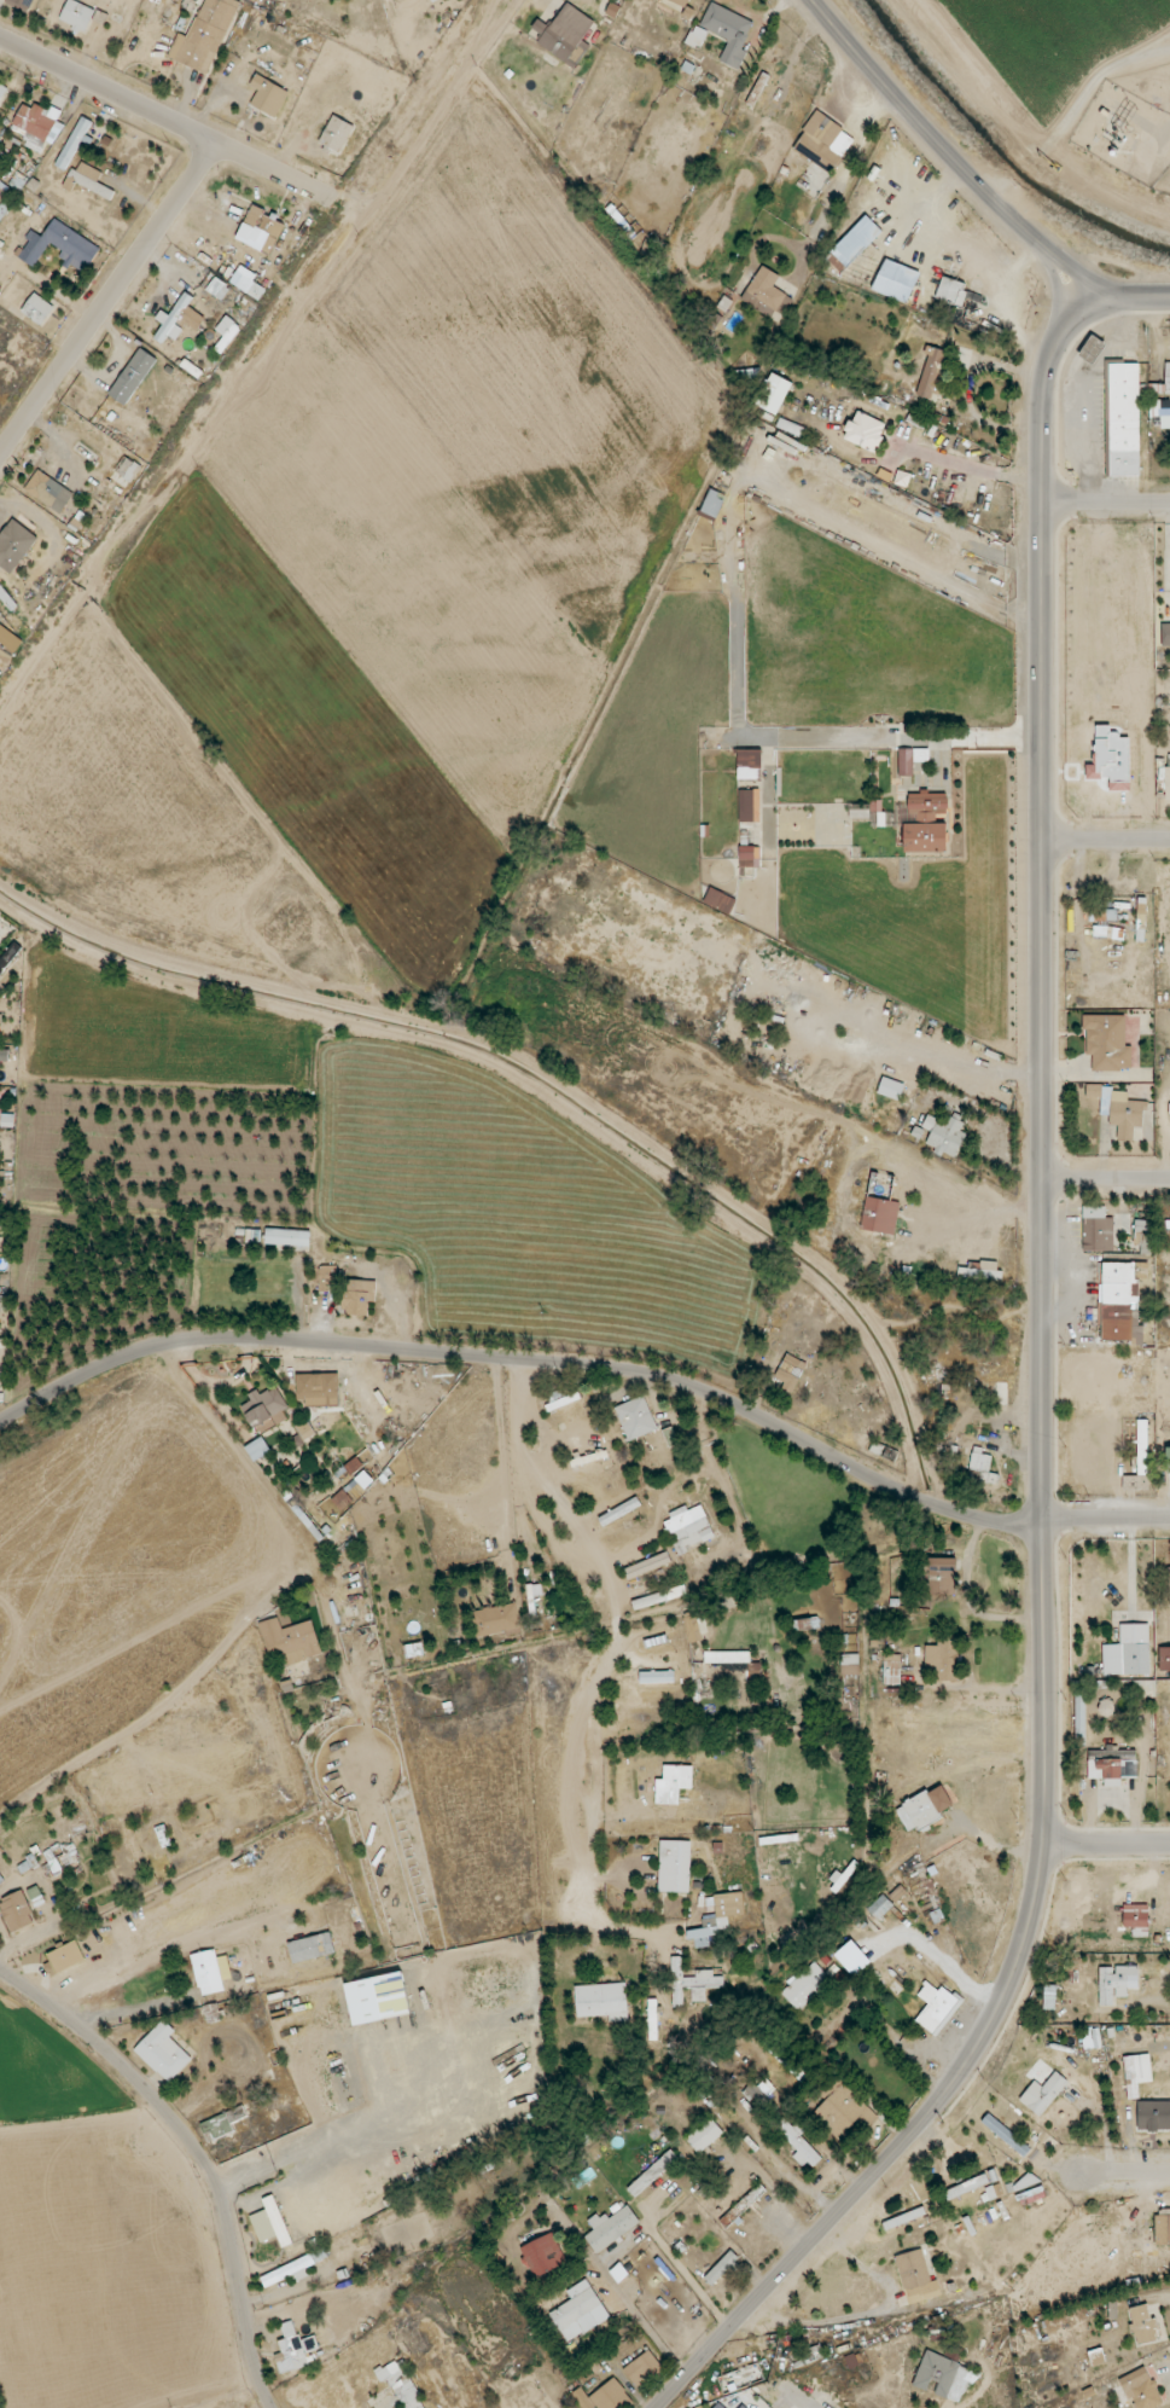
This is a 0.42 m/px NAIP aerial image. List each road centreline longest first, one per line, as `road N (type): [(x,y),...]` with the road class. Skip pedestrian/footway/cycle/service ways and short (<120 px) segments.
road 1 (tertiary): [(655,2407),(941,2094),(999,1995),(1029,1905),(1036,1521),(1030,423),(1040,361),(1064,317),(1095,297),(1139,291)]
road 2 (tertiary): [(0,1423),(95,1365),(187,1339),(589,1362),(699,1388),(874,1479),(988,1520),(1169,1516)]
road 3 (residential): [(271,2407),(206,2166),(101,2047),(0,1971)]
road 4 (tertiary): [(814,0),(1036,239),(1093,279),(1139,291)]
road 5 (residential): [(0,463),(220,144)]
road 6 (residential): [(0,40),(342,203)]
road 7 (residential): [(558,2209),(687,2374)]
road 8 (residential): [(1030,503),(1169,503)]
road 9 (residential): [(1032,840),(1169,839)]
road 10 (residential): [(1035,1850),(1169,1845)]
road 11 (residential): [(1035,1180),(1169,1179)]
road 12 (residential): [(1043,352),(1059,300),(1036,239)]

